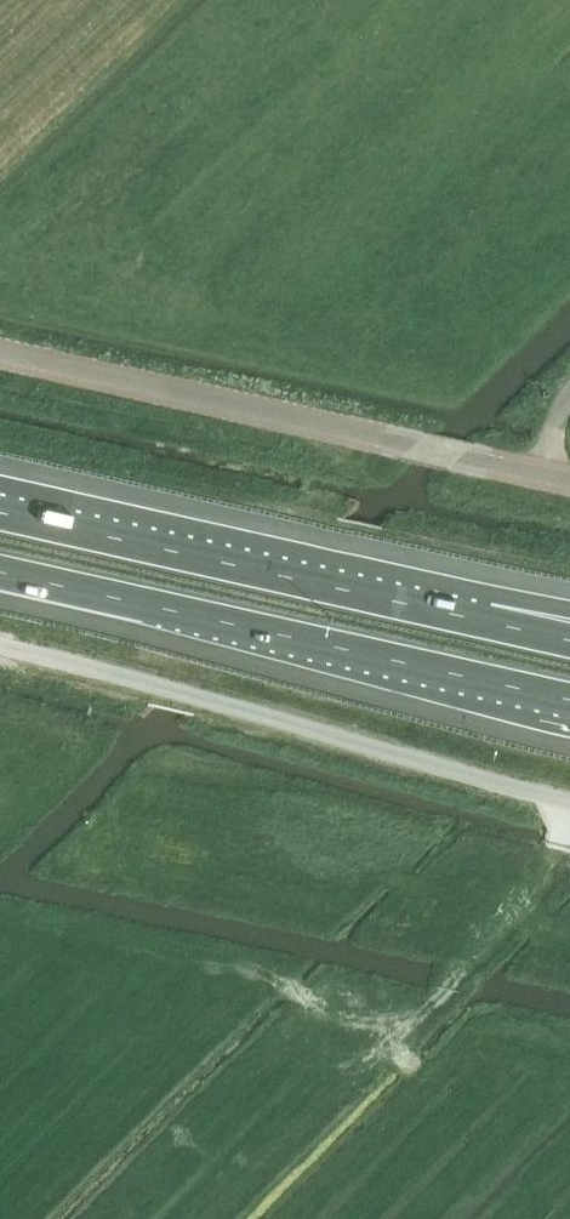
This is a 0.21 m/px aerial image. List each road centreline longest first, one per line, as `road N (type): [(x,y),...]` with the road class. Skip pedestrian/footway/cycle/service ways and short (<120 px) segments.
road 1 (track): [(0,686),(60,720),(223,757),(372,761),(569,801)]
road 2 (motorway): [(0,572),(569,699)]
road 3 (motorway): [(483,621),(0,513)]
road 4 (unclassified): [(414,445),(0,360)]

